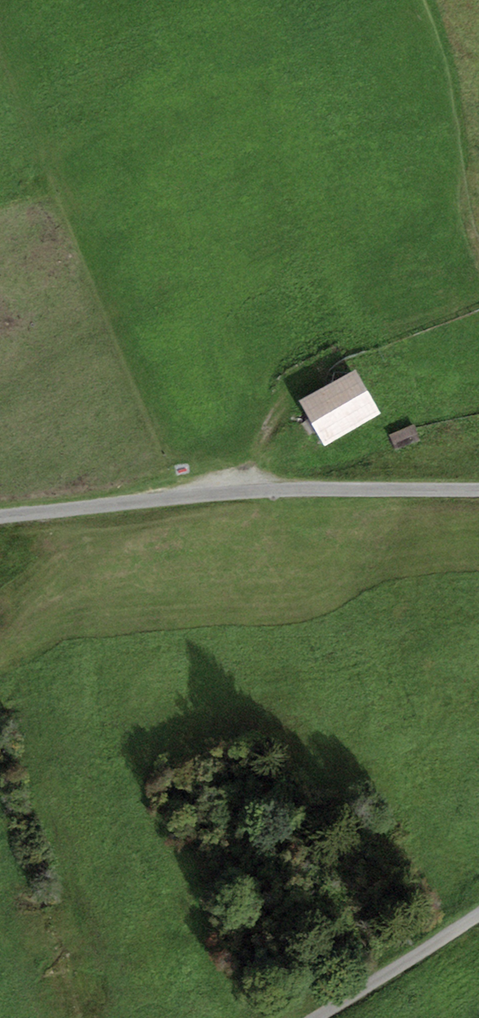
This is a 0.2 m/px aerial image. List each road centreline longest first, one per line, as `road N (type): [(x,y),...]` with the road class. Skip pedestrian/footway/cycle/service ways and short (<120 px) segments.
road 1 (unclassified): [(478,488),(246,490),(0,516)]
road 2 (unclassified): [(478,915),(319,1017)]
road 3 (track): [(246,490),(287,405),(322,371)]

